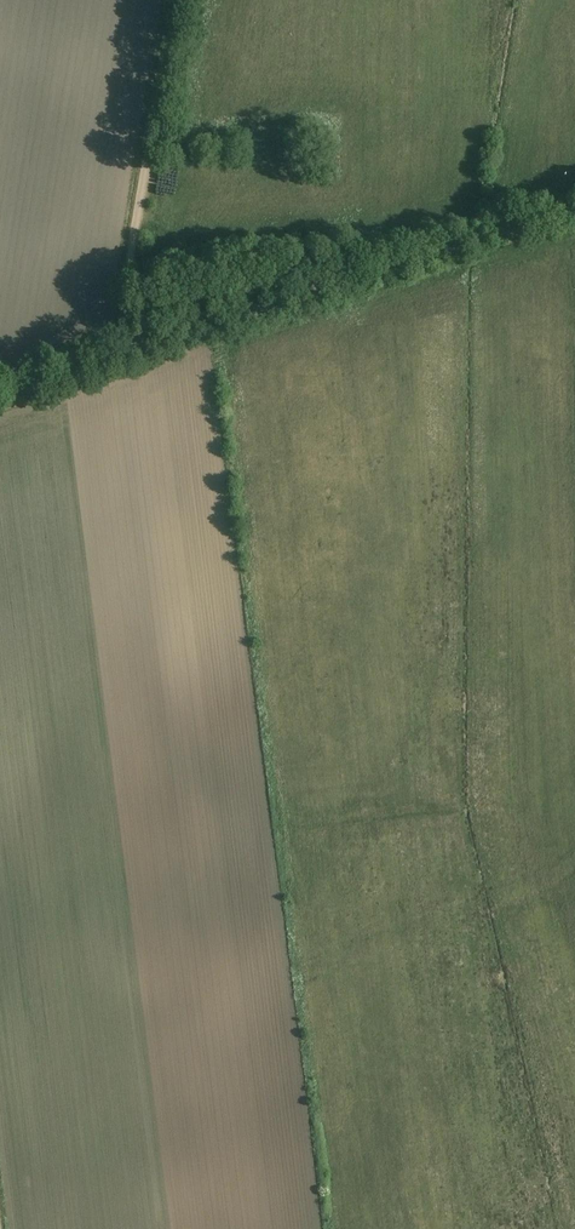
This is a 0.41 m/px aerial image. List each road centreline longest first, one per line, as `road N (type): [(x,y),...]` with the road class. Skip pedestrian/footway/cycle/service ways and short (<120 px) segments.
road 1 (tertiary): [(0,395),(574,212)]
road 2 (track): [(169,0),(125,296),(130,350)]

